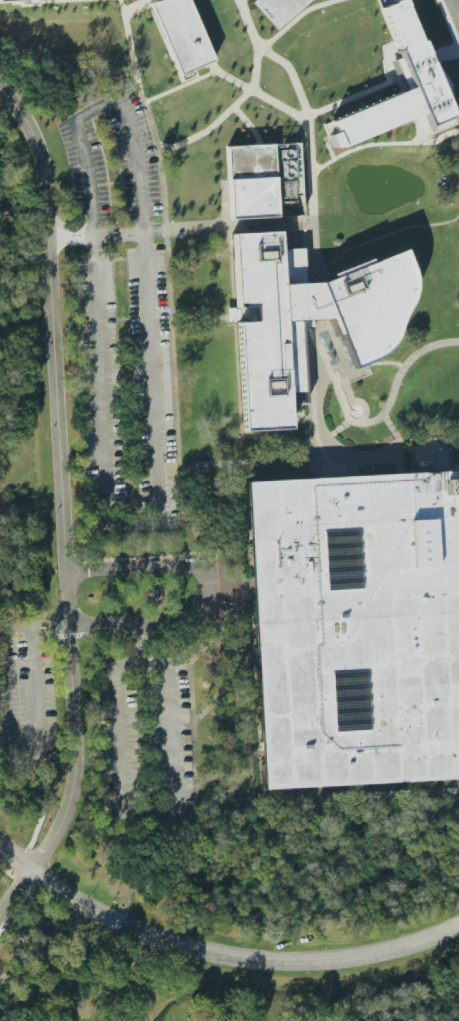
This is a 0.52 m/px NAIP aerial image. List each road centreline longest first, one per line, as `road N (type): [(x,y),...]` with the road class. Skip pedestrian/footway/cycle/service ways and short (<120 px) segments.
road 1 (residential): [(0,914),(65,821),(82,738),(43,155),(32,126),(0,87)]
road 2 (residential): [(31,872),(143,932),(239,957),(330,961),(458,927)]

